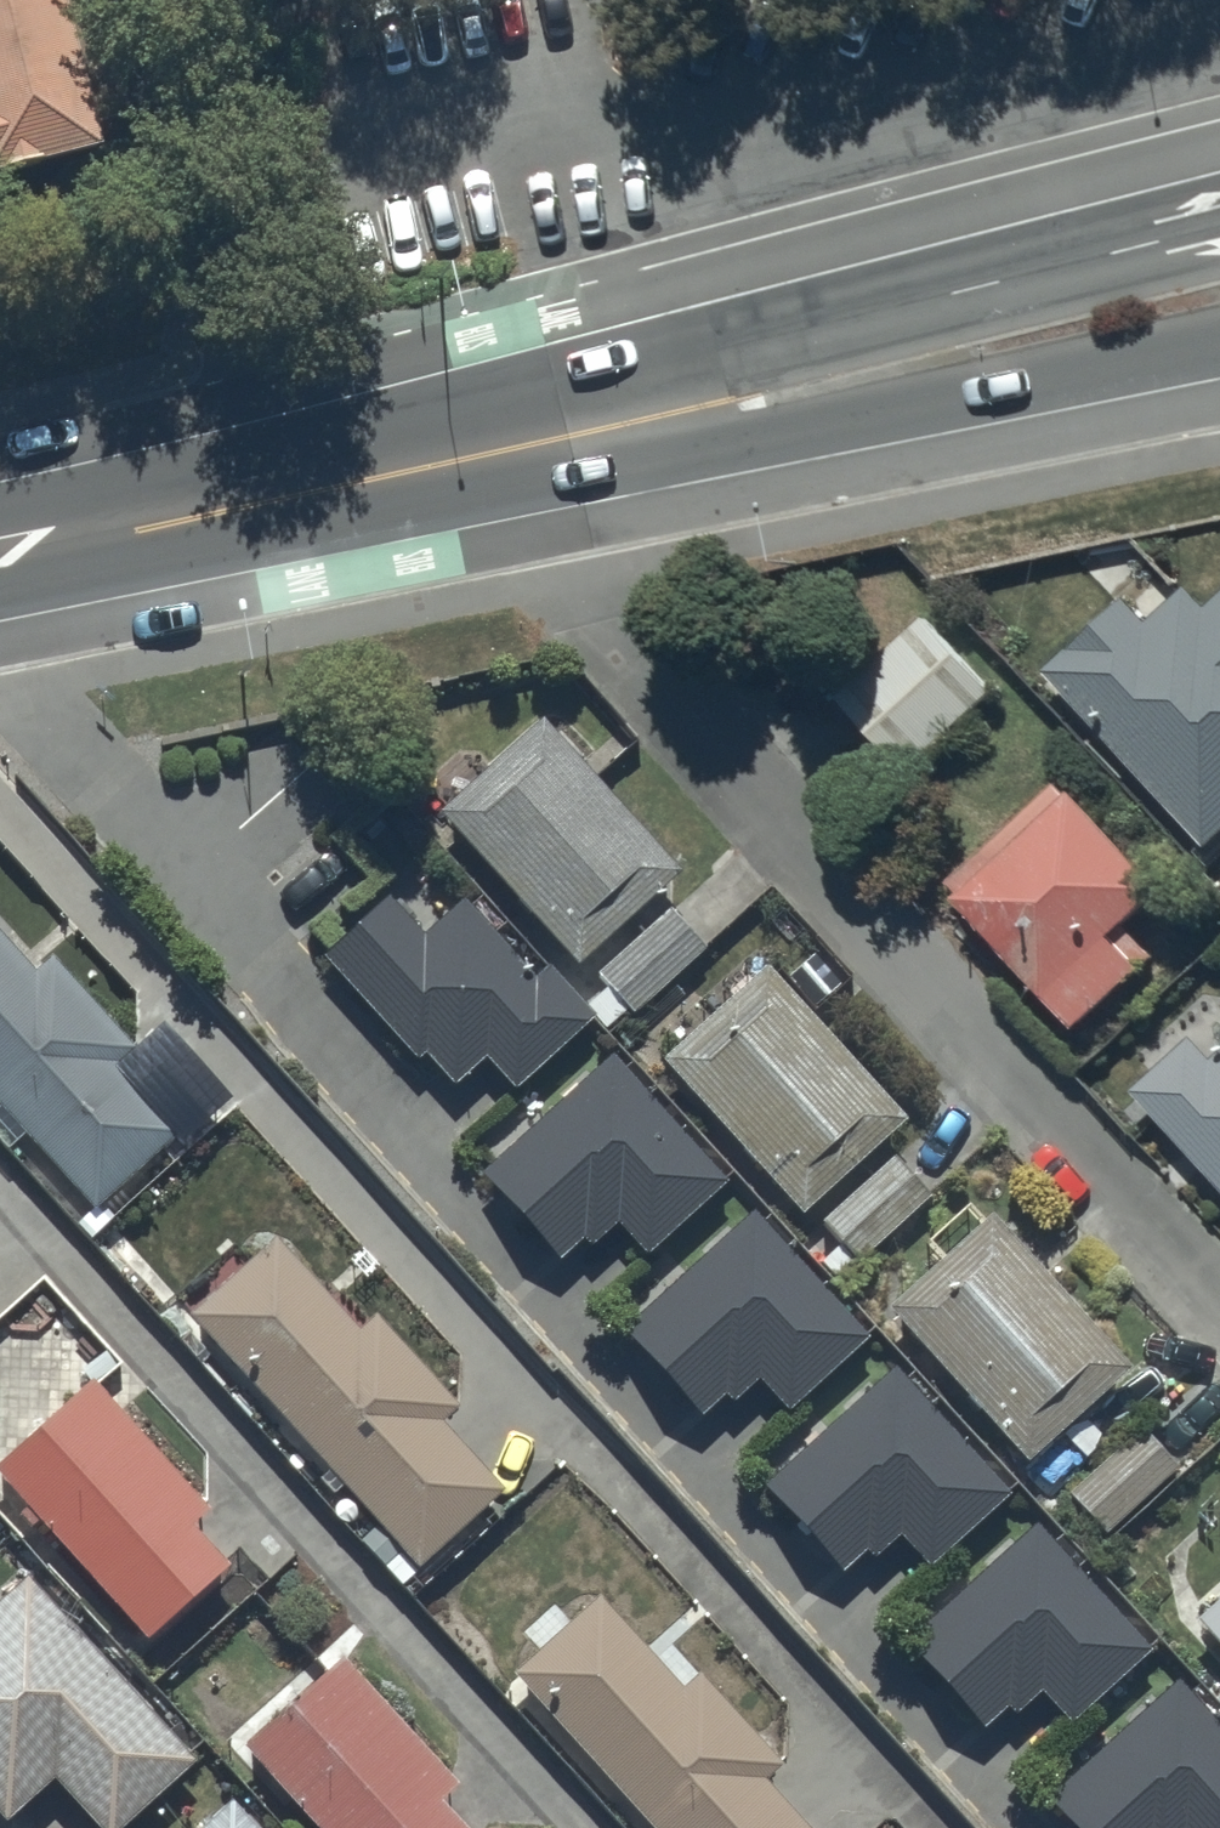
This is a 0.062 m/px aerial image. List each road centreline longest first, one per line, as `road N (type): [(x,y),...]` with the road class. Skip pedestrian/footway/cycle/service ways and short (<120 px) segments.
road 1 (trunk): [(264,504),(472,416),(1219,227)]
road 2 (trunk): [(1219,342),(488,488),(264,504)]
road 3 (trunk): [(264,504),(0,560)]

